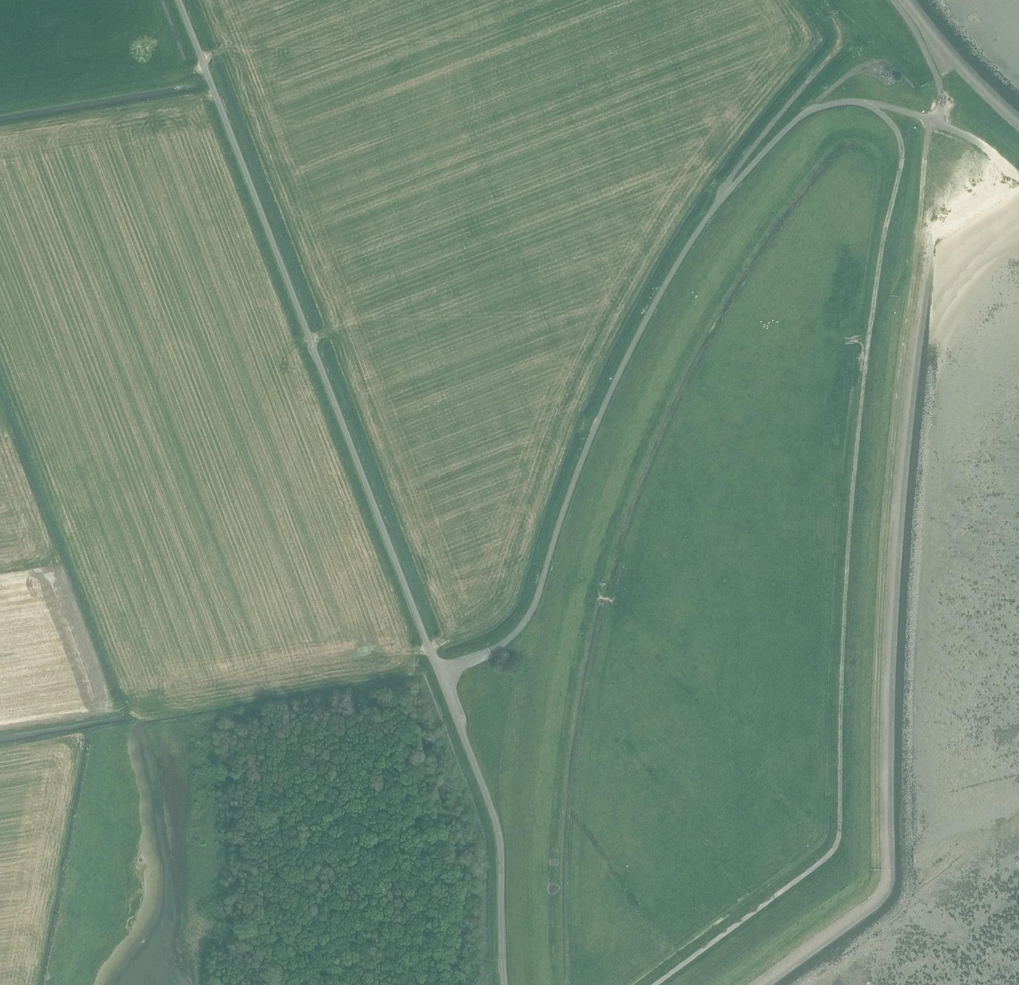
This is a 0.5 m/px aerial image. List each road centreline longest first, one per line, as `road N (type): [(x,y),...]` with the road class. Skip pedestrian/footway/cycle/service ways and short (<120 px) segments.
road 1 (unclassified): [(651,984),(829,855),(834,843),(848,530),(868,321),(901,158),(892,121),(870,104)]
road 2 (unclassified): [(438,671),(493,653),(517,635),(602,411),(660,290),(712,209),(818,111),(870,104)]
road 3 (unclassified): [(438,671),(177,0)]
road 4 (unclassified): [(504,984),(500,850),(438,671)]
road 5 (track): [(712,209),(836,51),(842,36),(822,0)]

